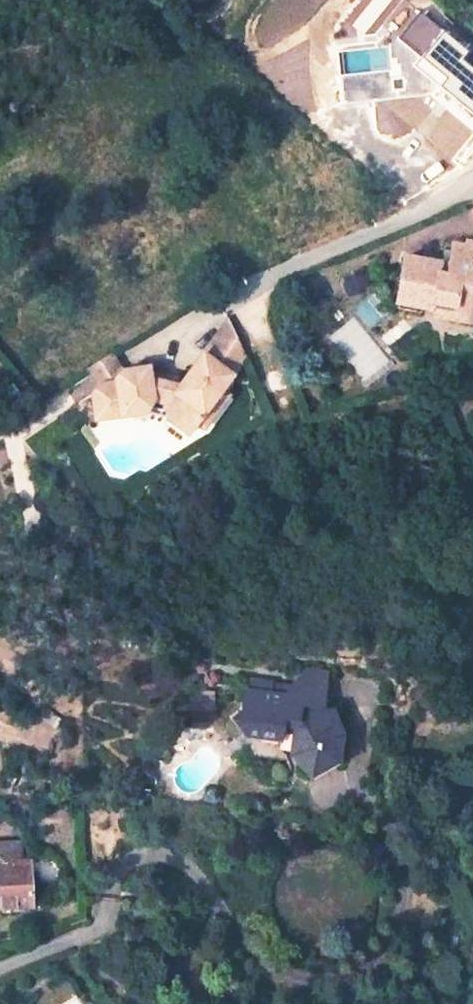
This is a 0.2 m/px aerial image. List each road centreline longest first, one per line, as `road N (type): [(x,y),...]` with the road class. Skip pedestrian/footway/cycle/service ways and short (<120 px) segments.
road 1 (residential): [(472,179),(454,197),(251,294)]

